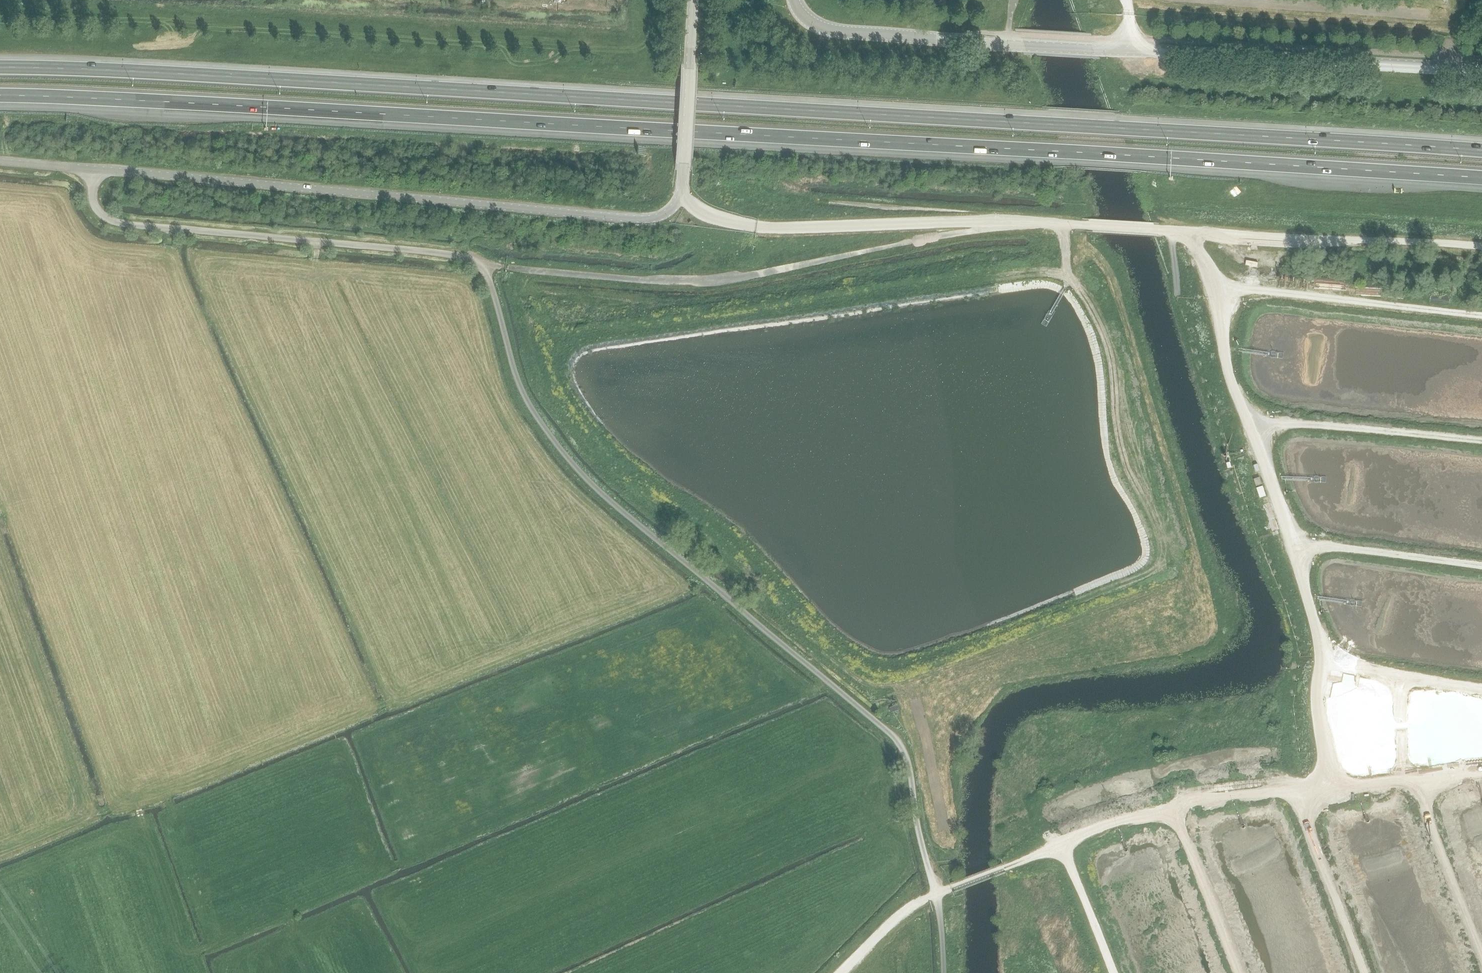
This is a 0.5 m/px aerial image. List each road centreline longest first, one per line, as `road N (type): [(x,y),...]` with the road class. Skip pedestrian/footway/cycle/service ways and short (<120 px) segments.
road 1 (motorway): [(1481,150),(0,68)]
road 2 (motorway): [(0,96),(1481,178)]
road 3 (unclassified): [(943,972),(935,895),(897,742),(565,456),(520,388),(483,266),(429,252),(126,225),(94,205),(91,169)]
road 4 (tertiary): [(1481,67),(824,30),(804,19),(794,0)]
road 5 (tertiary): [(684,167),(677,203),(645,219),(91,169)]
road 6 (tertiary): [(684,167),(693,0)]
road 7 (track): [(840,972),(896,917),(957,886)]

